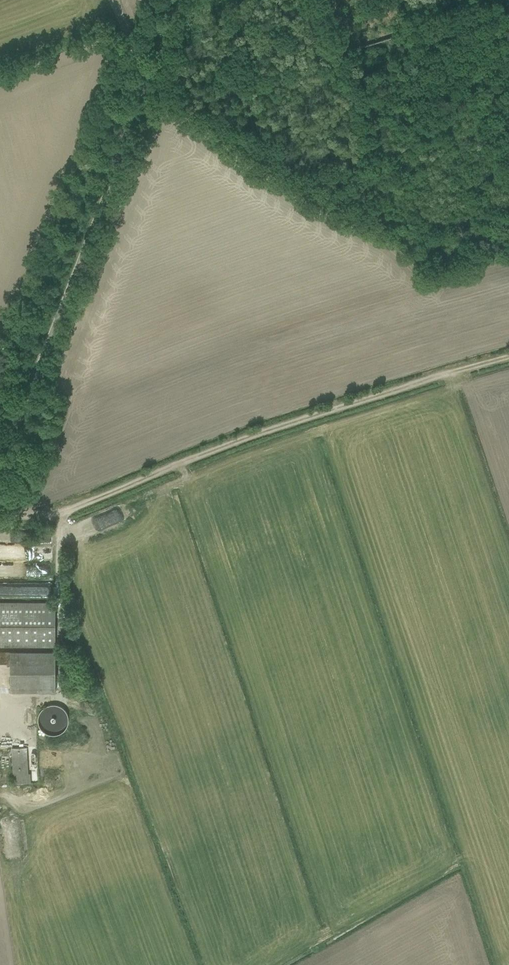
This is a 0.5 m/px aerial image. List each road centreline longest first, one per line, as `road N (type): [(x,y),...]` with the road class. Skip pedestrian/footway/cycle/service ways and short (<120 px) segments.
road 1 (unclassified): [(112,0),(143,82),(0,454)]

